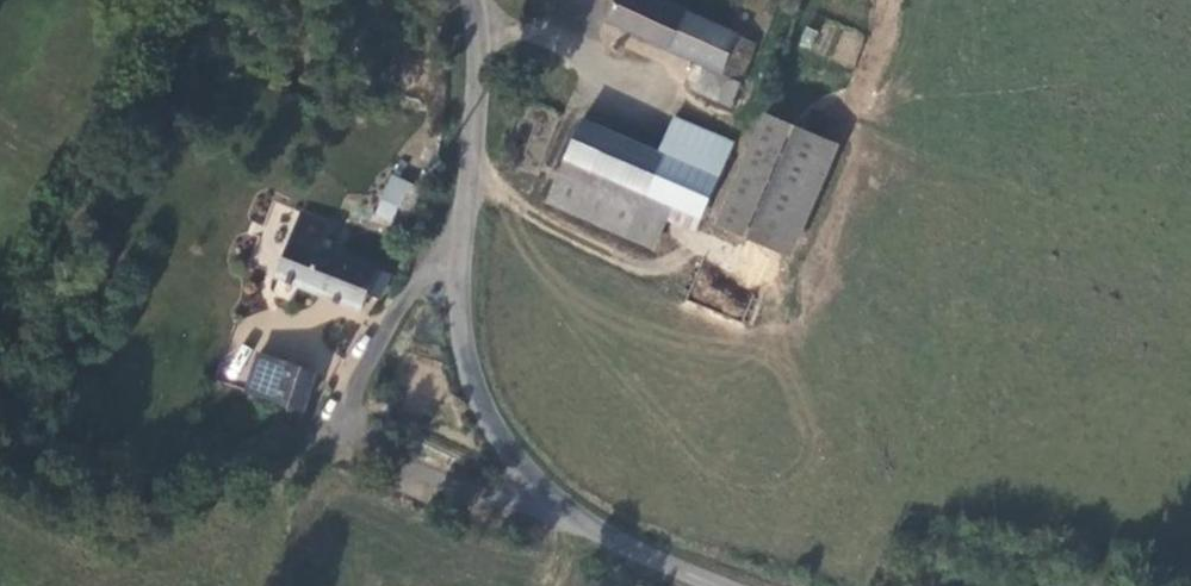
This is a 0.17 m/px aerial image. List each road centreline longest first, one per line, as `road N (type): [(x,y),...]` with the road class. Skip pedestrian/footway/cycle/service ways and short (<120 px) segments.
road 1 (tertiary): [(718,585),(561,507),(507,450),(482,405),(460,321),(477,70),(472,0)]

